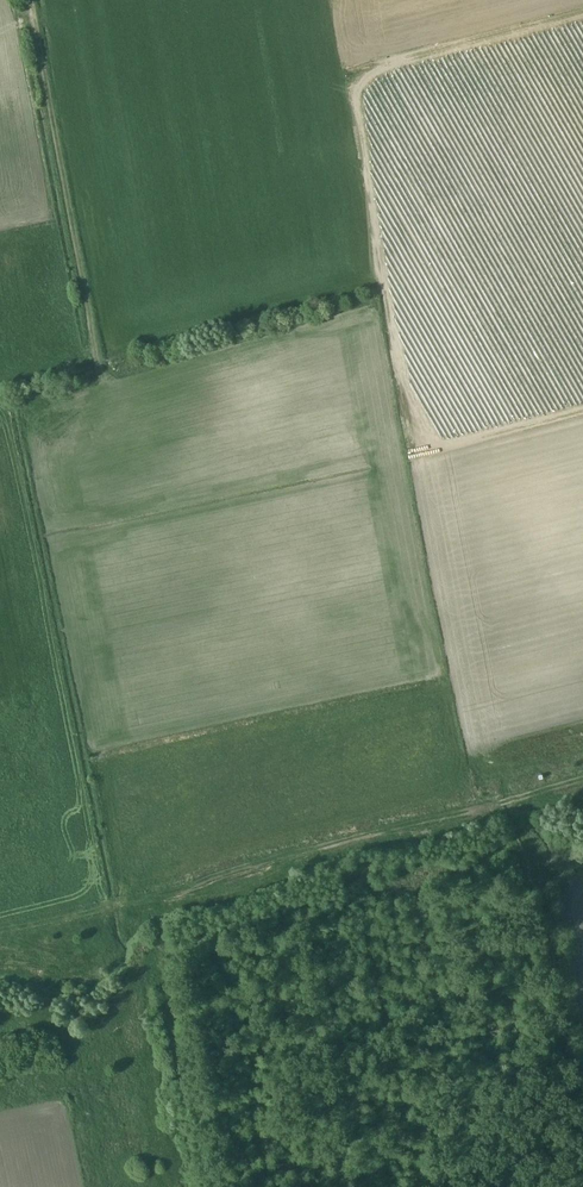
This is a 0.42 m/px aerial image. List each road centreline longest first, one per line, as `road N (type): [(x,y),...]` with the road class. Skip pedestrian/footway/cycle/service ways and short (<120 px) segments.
road 1 (track): [(101,371),(33,0)]

